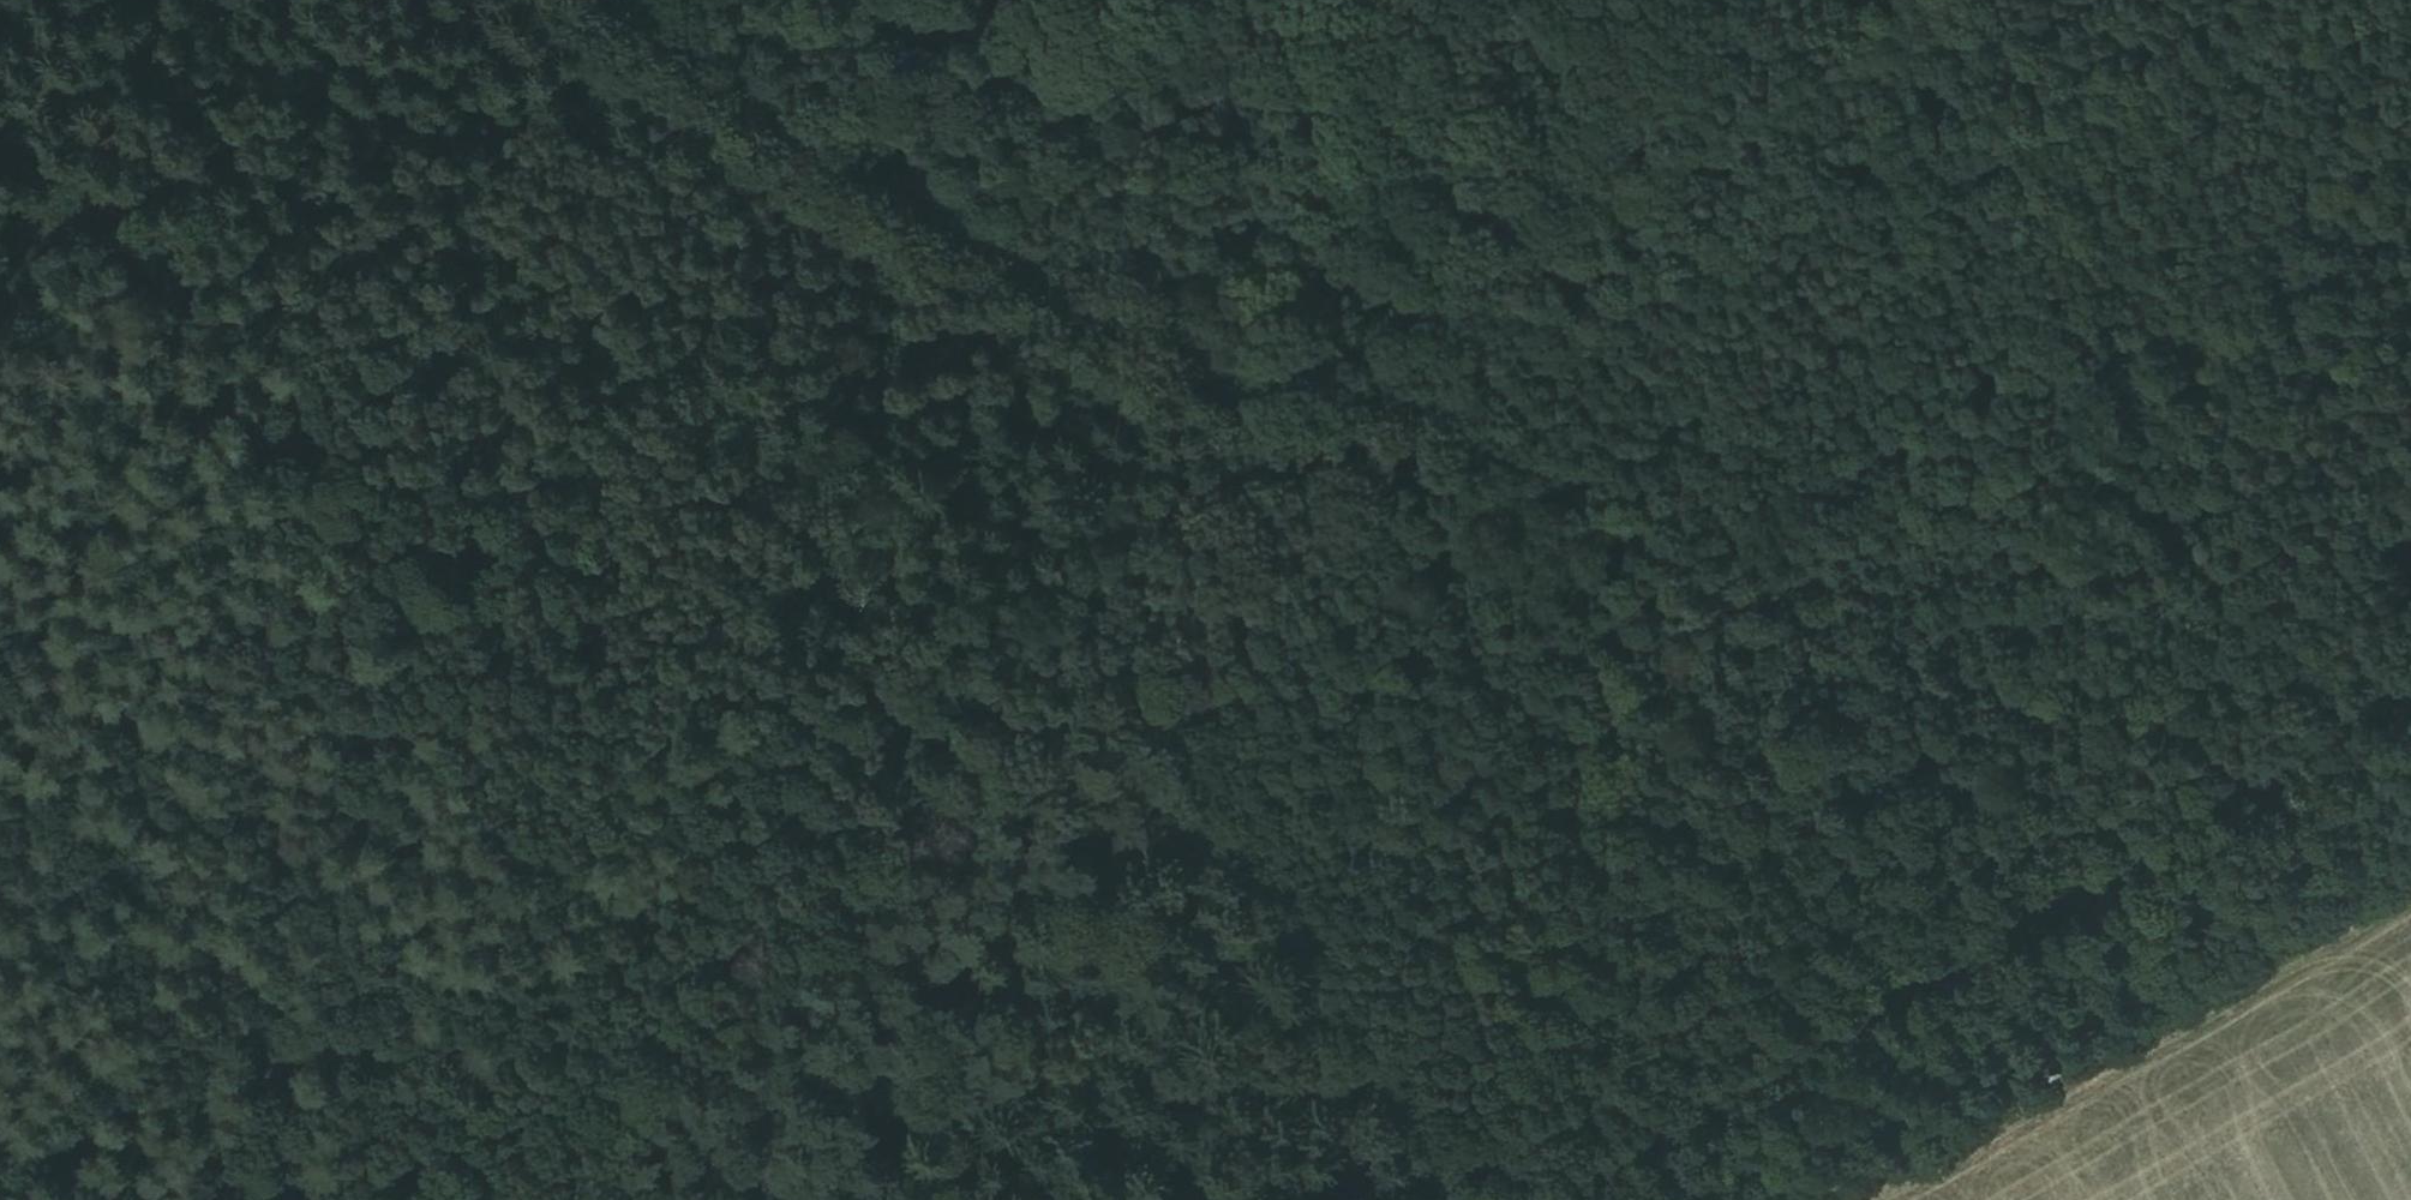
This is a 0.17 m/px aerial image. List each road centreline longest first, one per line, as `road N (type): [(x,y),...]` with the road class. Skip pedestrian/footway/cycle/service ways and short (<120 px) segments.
road 1 (track): [(1851,1199),(2410,873)]

